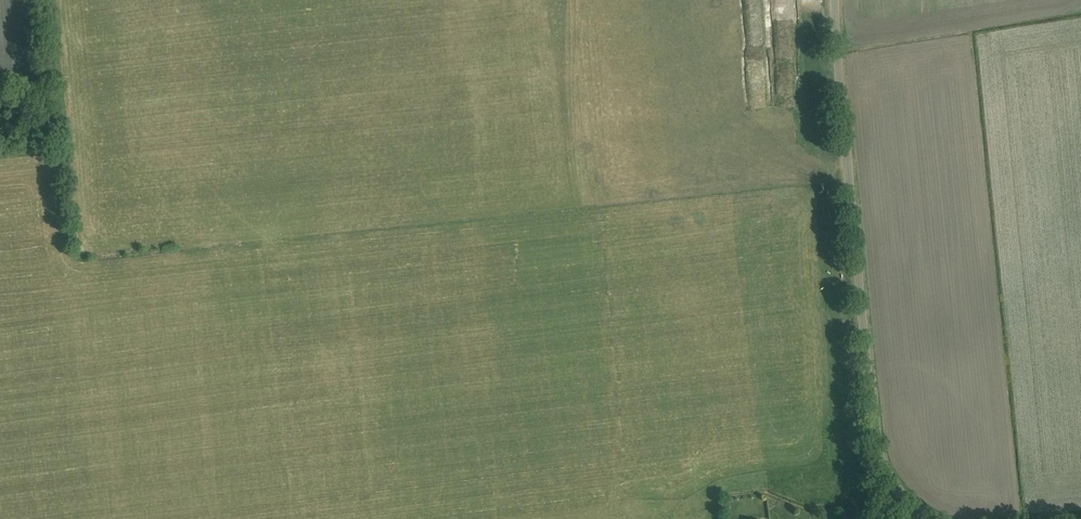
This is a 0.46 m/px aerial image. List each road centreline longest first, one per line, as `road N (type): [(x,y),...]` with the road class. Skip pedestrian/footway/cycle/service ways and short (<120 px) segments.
road 1 (unclassified): [(935,518),(889,477),(870,403),(835,0)]

